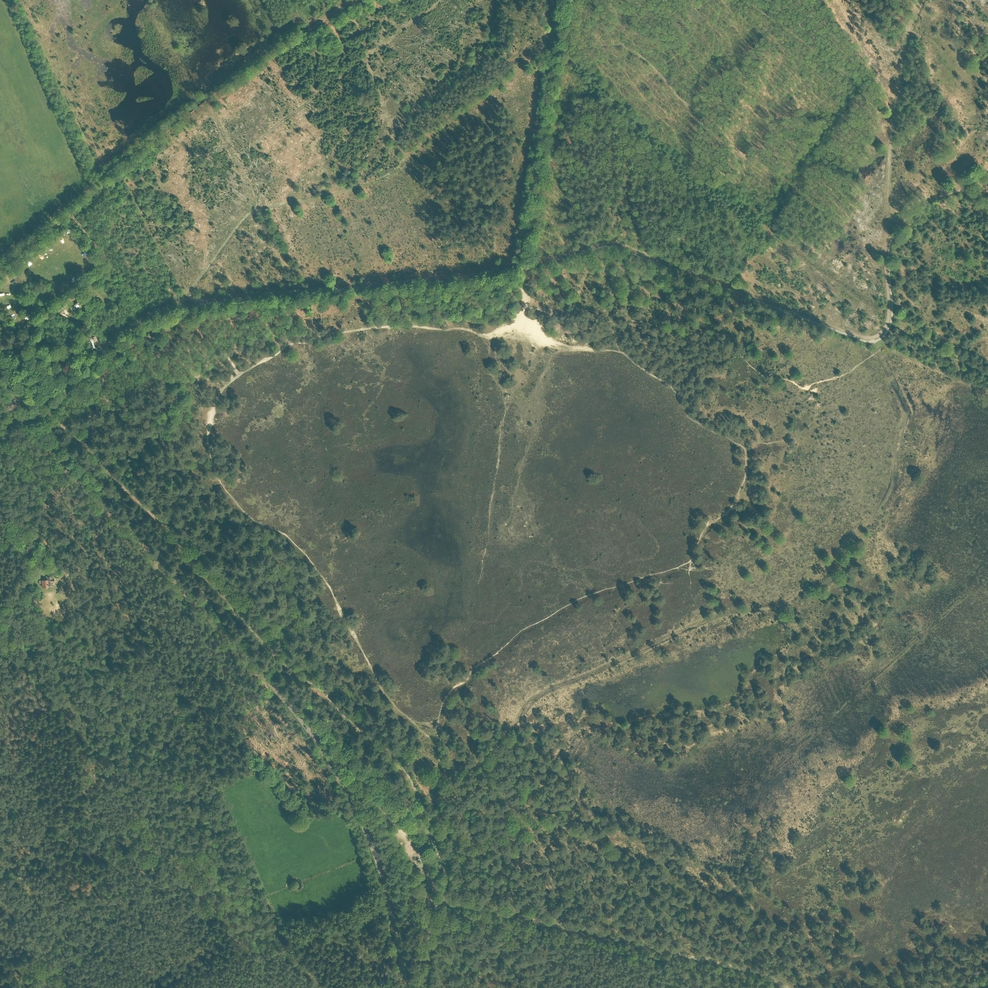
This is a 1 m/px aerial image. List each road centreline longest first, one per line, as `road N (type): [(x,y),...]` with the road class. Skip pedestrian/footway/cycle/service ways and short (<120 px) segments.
road 1 (tertiary): [(405,987),(383,875),(323,749),(281,694),(0,396)]
road 2 (track): [(887,244),(888,319),(869,339),(619,246),(524,266)]
road 3 (track): [(510,268),(199,302)]
road 4 (track): [(524,264),(556,47)]
road 5 (track): [(58,860),(48,842),(49,775),(19,712),(13,670),(0,661)]
road 6 (track): [(207,105),(344,0)]
road 7 (track): [(70,212),(149,315)]
road 8 (track): [(0,266),(101,188)]

